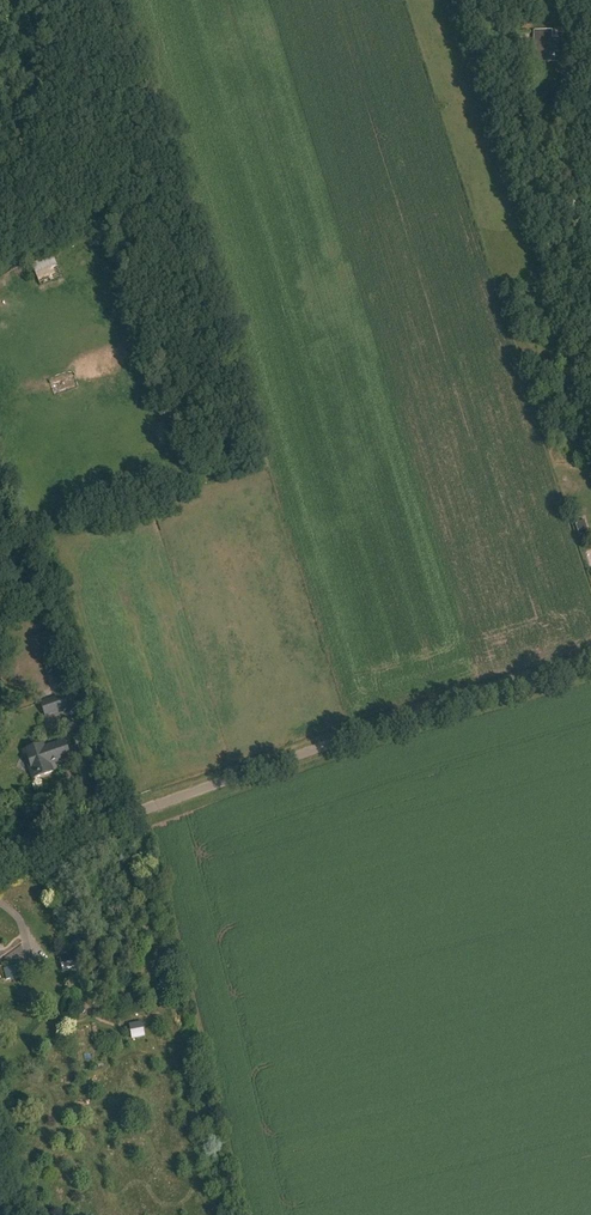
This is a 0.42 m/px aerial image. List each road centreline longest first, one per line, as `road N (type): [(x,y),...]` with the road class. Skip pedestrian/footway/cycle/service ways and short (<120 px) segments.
road 1 (unclassified): [(0,861),(343,739),(590,663)]
road 2 (track): [(590,93),(568,140),(566,168),(590,249)]

